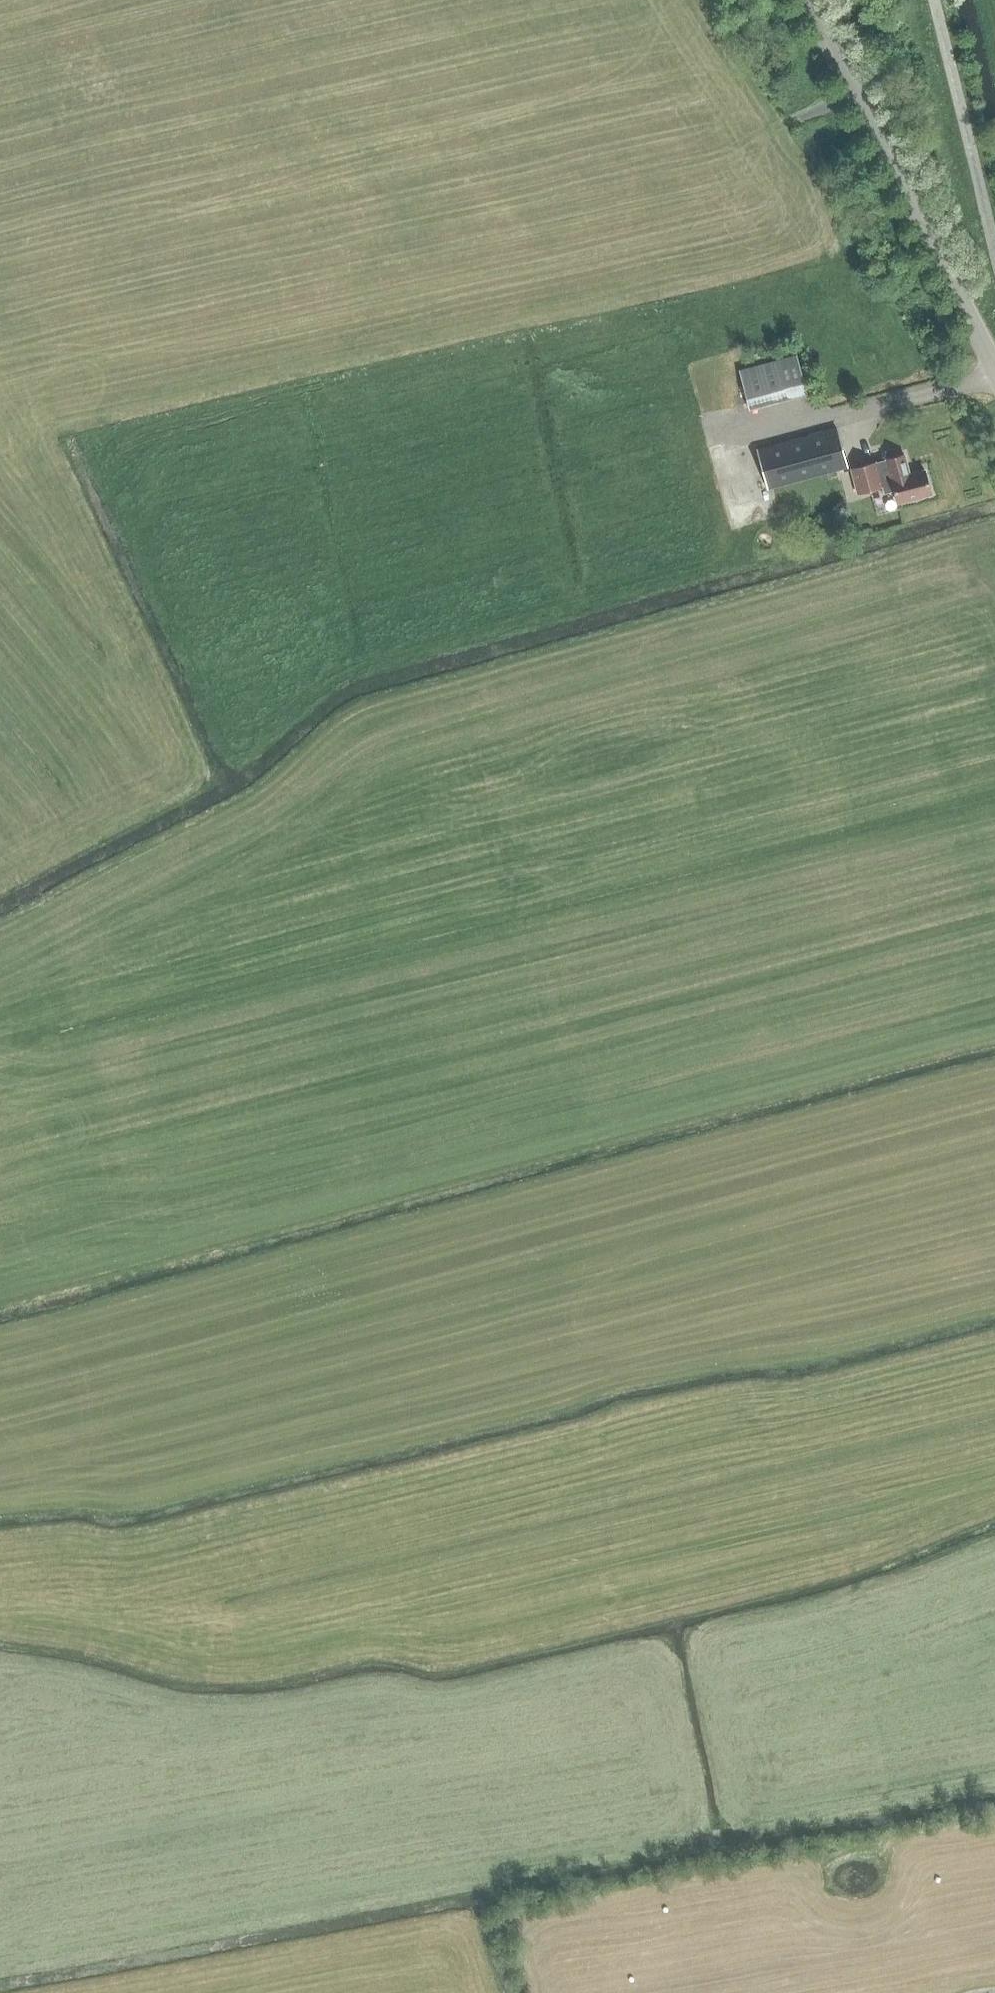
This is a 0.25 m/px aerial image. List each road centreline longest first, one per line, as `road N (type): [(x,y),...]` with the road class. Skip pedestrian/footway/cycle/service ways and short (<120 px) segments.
road 1 (tertiary): [(994,366),(805,0)]
road 2 (unclassified): [(932,0),(994,255)]

